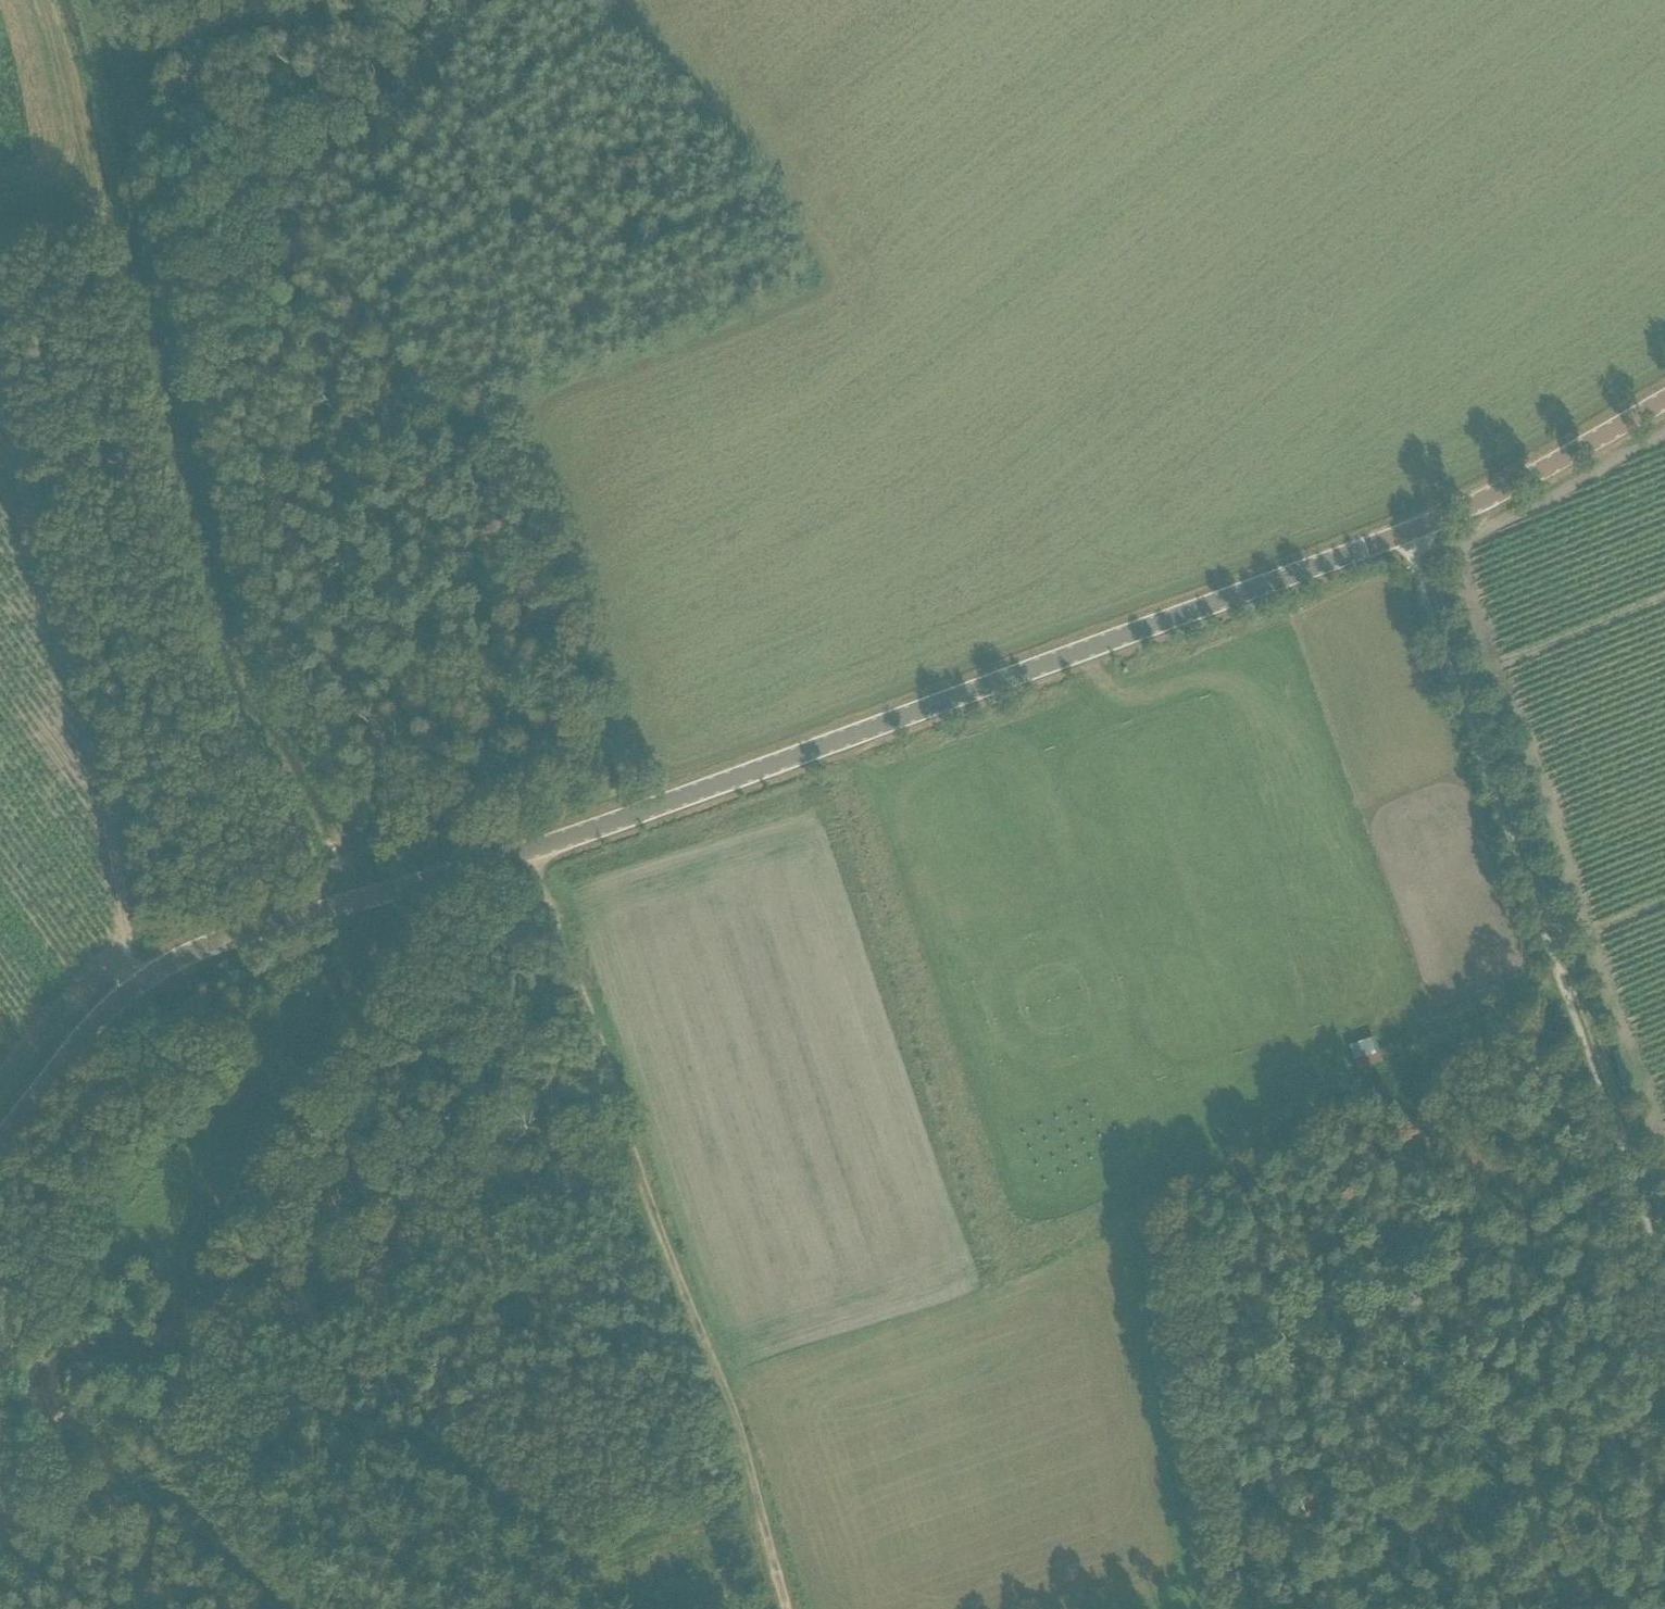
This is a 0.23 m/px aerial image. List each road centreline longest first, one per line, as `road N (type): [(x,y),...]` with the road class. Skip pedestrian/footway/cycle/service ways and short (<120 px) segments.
road 1 (unclassified): [(0,1140),(100,1017),(166,966),(536,849),(1410,533),(1518,484),(1664,399)]
road 2 (track): [(536,849),(786,1608)]
road 3 (track): [(1410,533),(1664,1264)]

